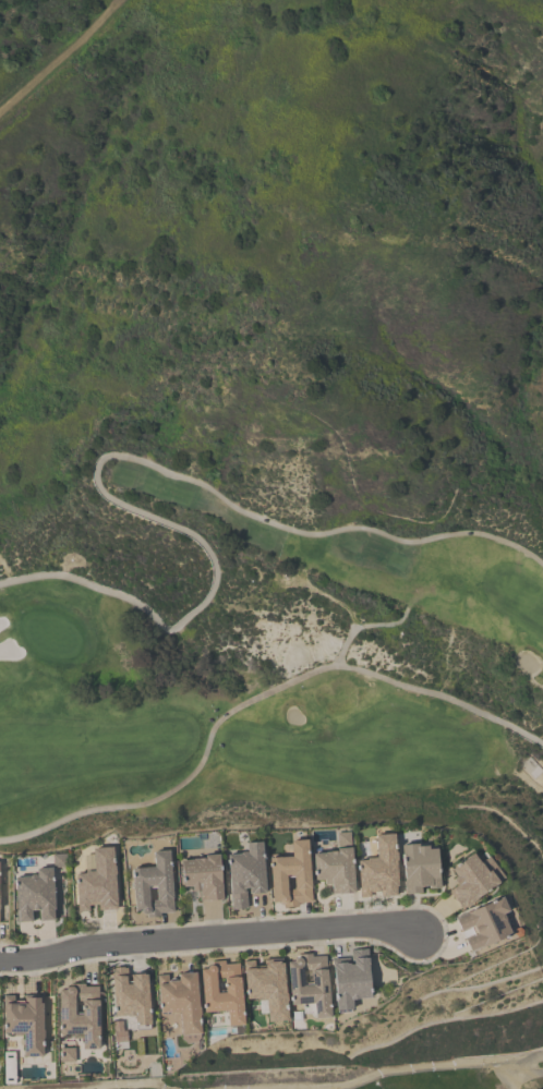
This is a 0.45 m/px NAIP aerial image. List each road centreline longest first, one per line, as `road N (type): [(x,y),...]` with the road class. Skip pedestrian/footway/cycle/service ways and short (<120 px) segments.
road 1 (residential): [(418,937),(360,925),(0,961)]

